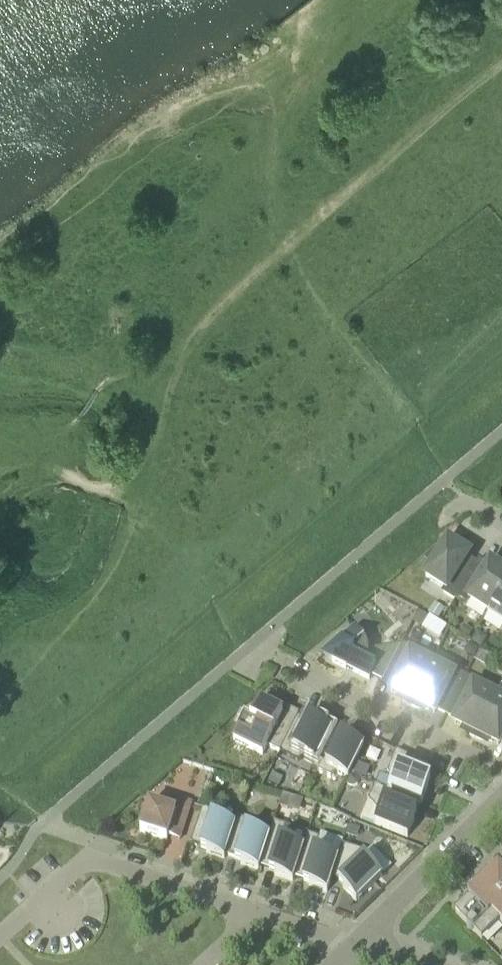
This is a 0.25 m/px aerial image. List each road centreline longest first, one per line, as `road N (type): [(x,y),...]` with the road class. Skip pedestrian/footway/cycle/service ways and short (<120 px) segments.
road 1 (residential): [(501,771),(303,671)]
road 2 (residential): [(353,946),(501,798)]
road 3 (residential): [(89,860),(252,914)]

